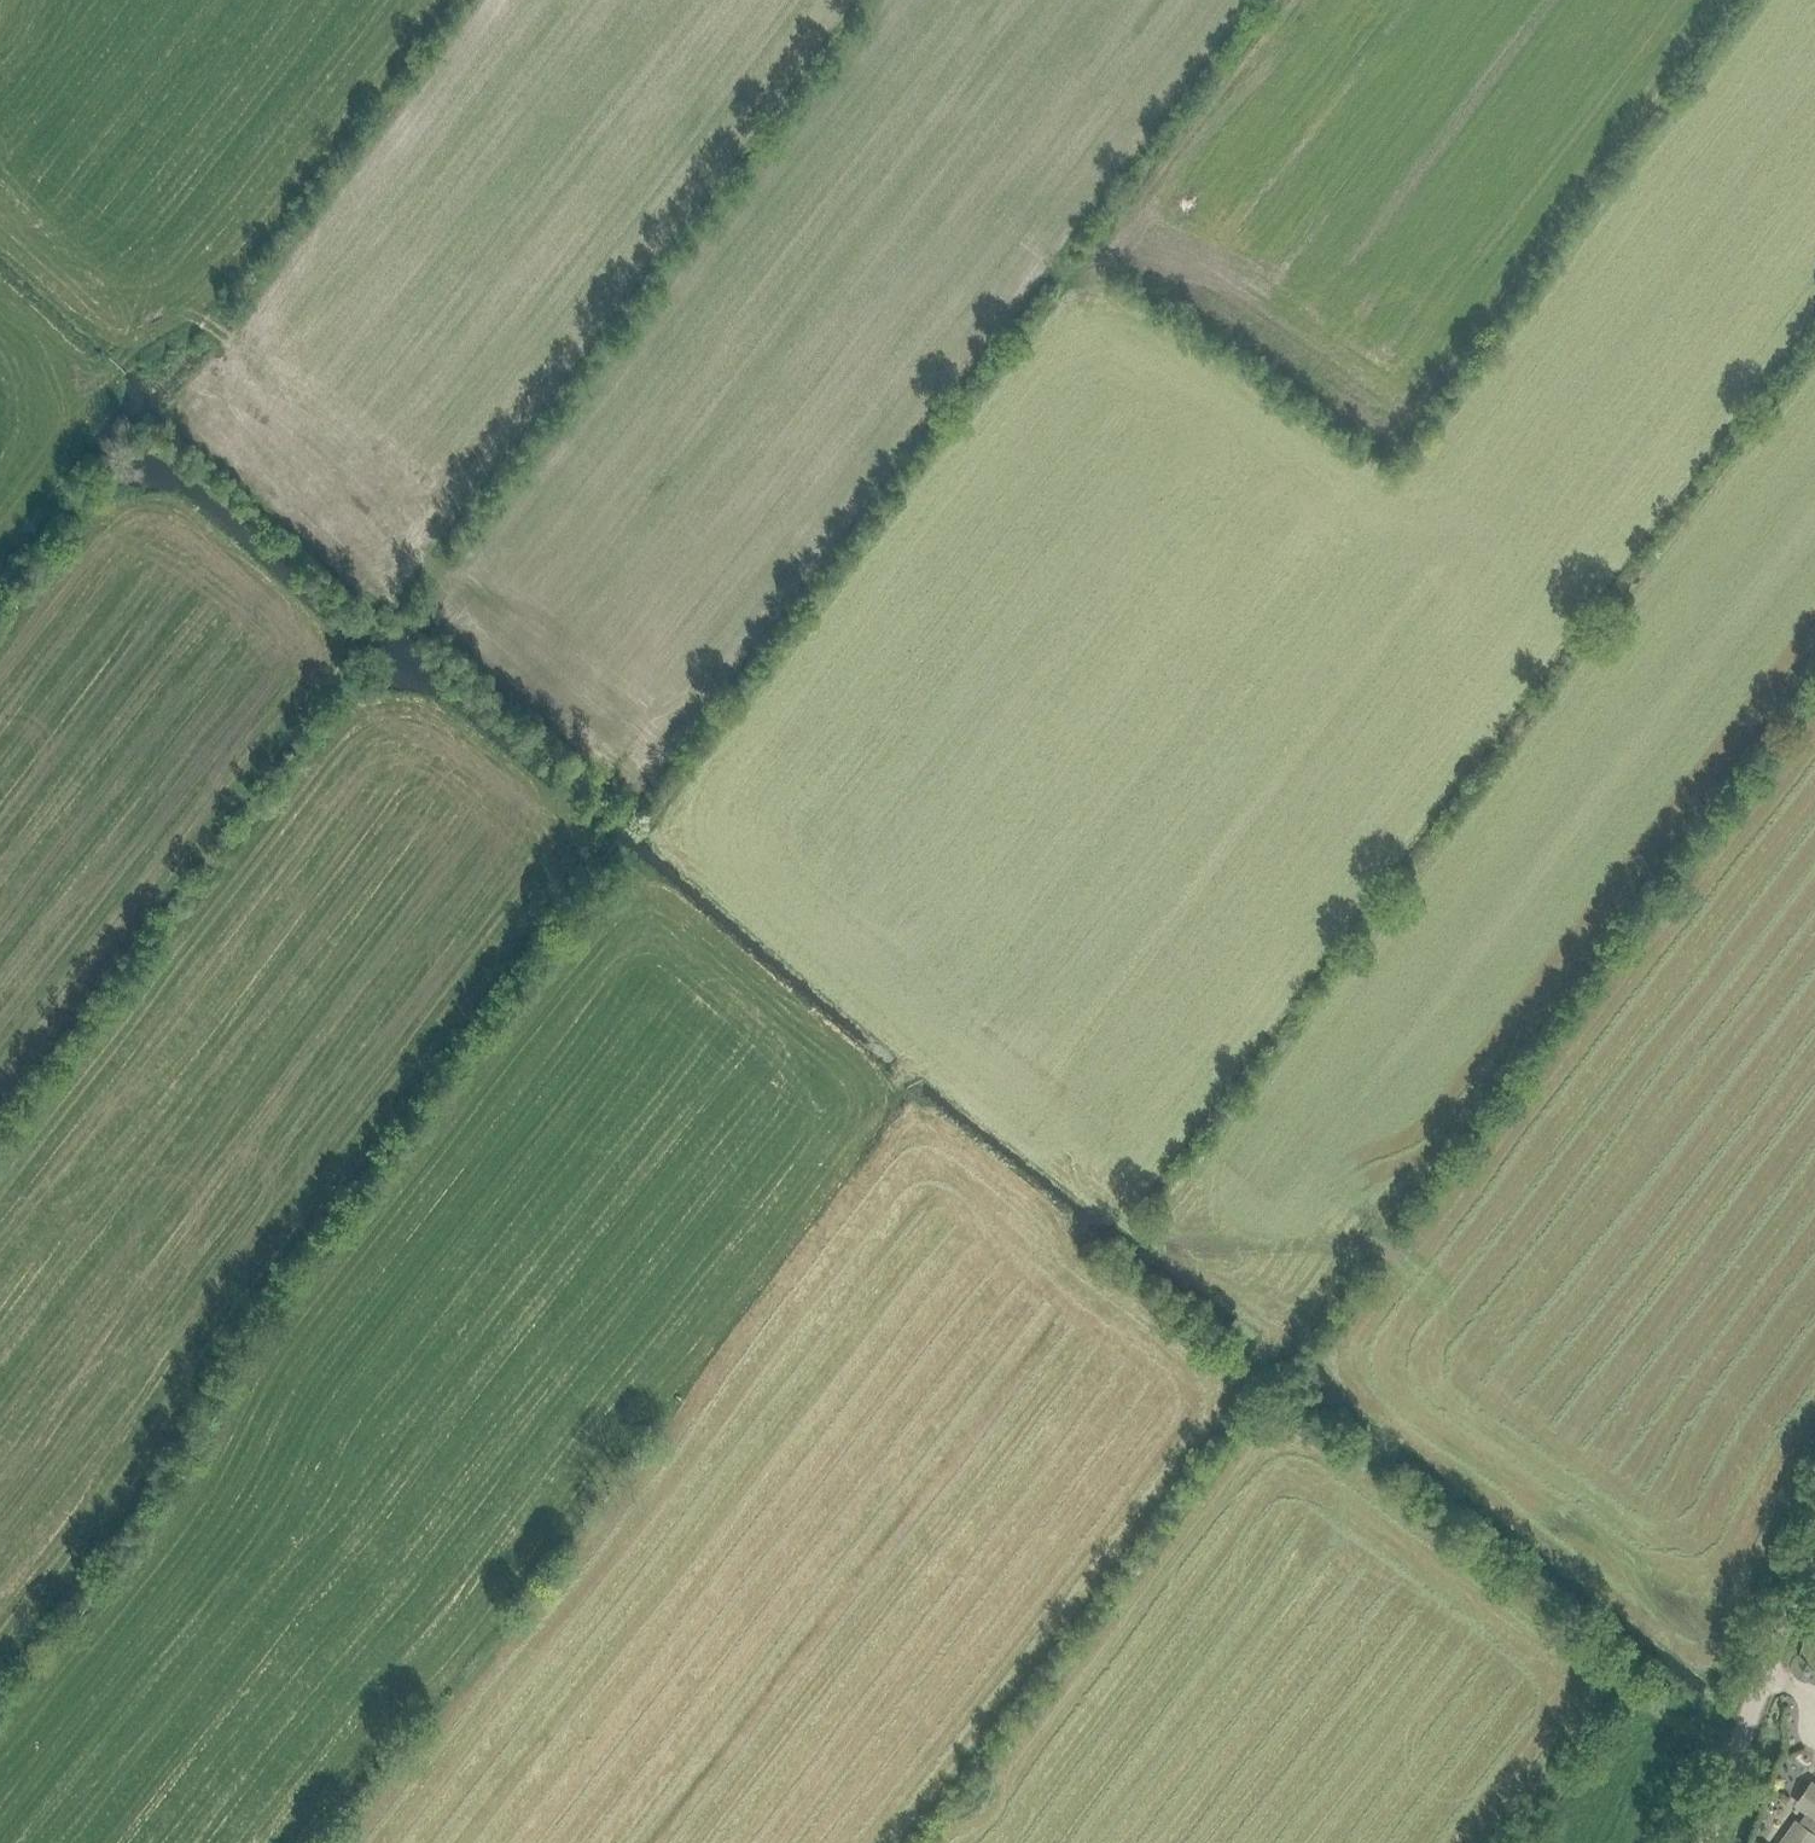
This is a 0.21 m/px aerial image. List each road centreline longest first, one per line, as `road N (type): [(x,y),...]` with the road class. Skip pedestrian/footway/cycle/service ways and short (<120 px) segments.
road 1 (unclassified): [(1706,1842),(1814,1553)]

